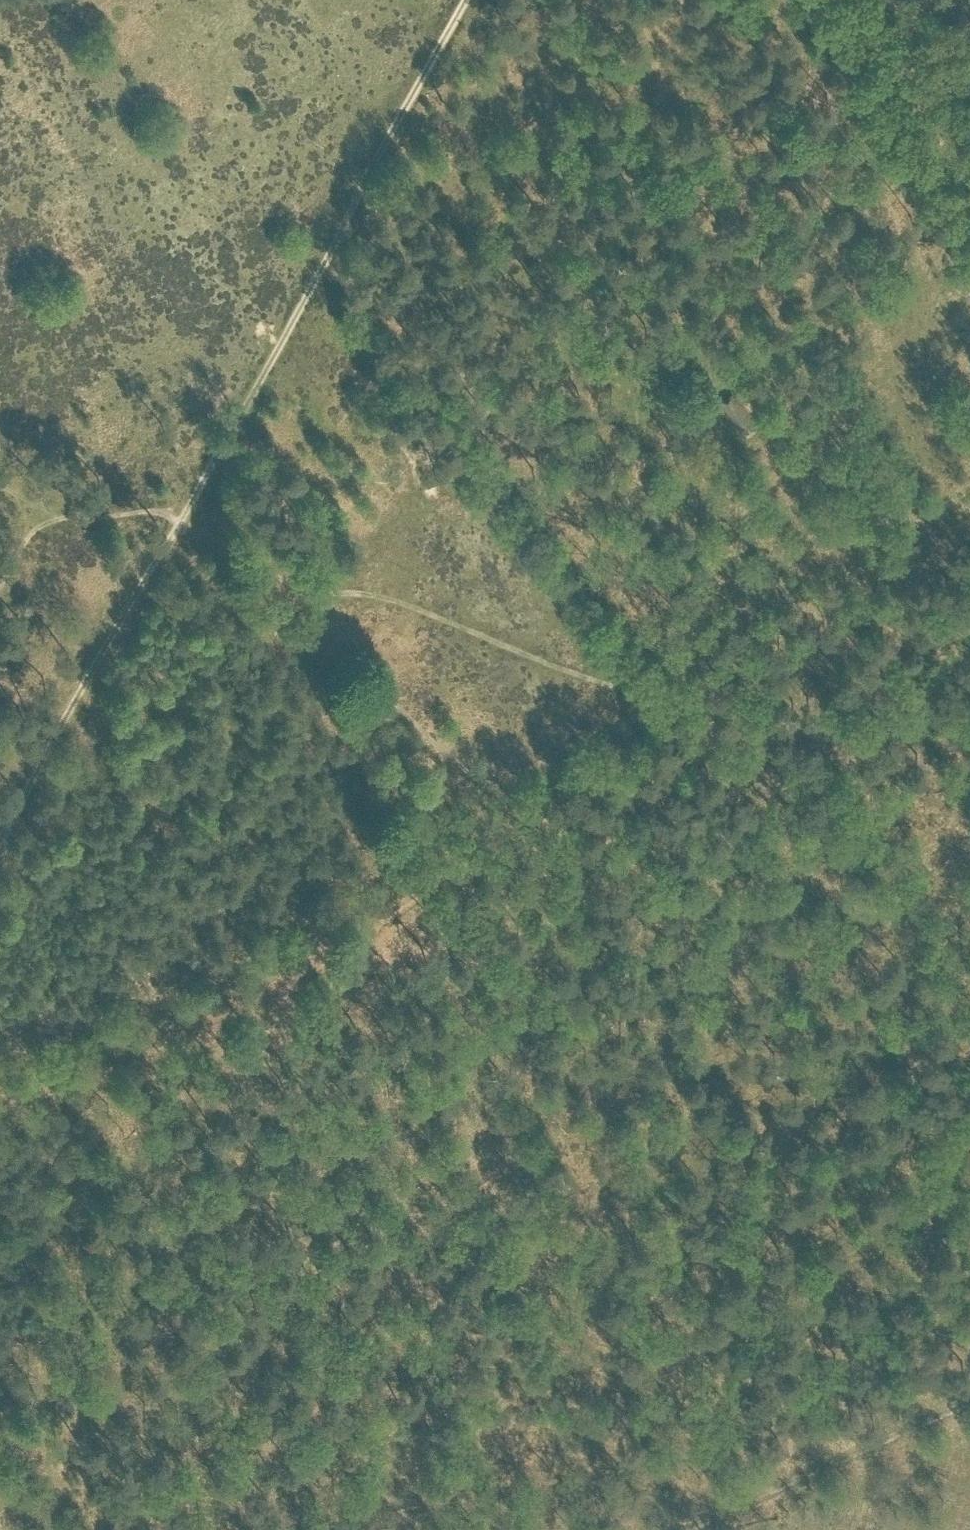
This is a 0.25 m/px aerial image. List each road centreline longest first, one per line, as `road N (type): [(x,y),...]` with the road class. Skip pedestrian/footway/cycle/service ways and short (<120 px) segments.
road 1 (track): [(969,158),(858,0)]

